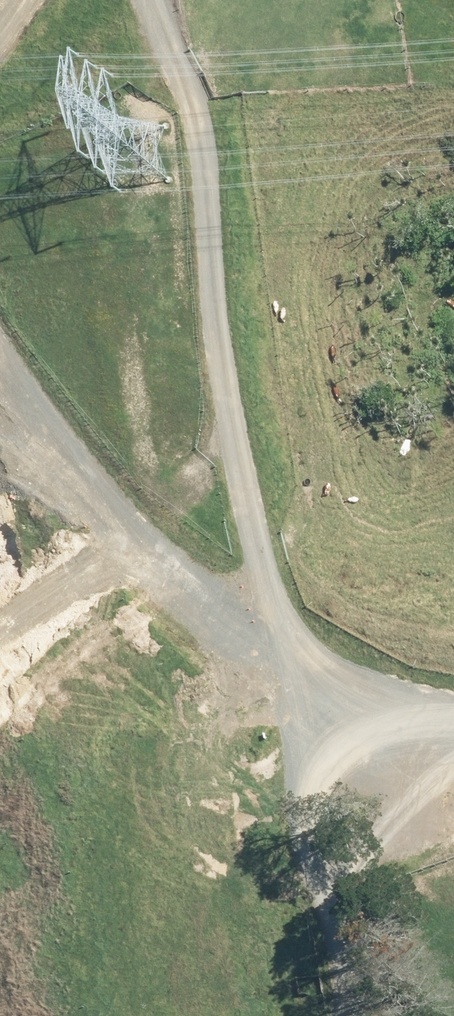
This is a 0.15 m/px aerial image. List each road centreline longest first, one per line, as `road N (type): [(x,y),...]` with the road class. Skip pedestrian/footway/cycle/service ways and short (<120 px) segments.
road 1 (track): [(307,714),(173,0)]
road 2 (track): [(300,675),(175,589),(69,463),(0,363)]
road 3 (track): [(323,1015),(307,714)]
road 4 (track): [(453,697),(307,714)]

